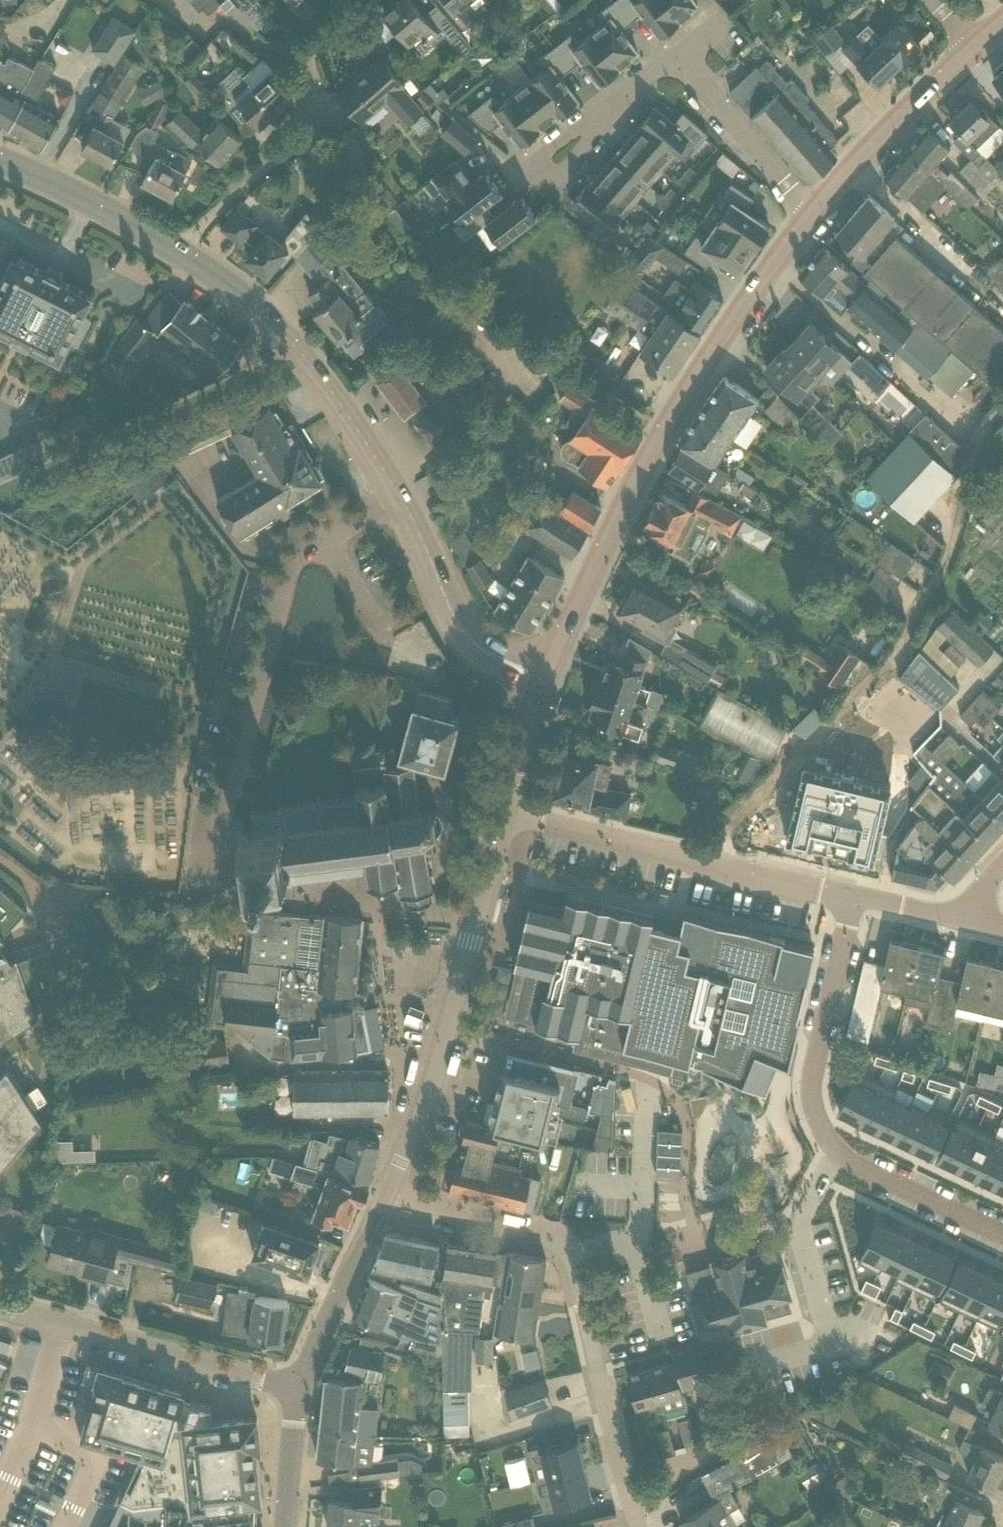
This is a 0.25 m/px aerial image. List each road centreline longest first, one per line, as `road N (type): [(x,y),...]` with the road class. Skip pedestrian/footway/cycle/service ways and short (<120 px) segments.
road 1 (secondary): [(548,678),(471,641),(400,497),(324,380),(255,305),(138,226),(0,160)]
road 2 (secondary): [(548,678),(637,479),(697,370),(813,213)]
road 3 (residential): [(387,1195),(558,1237),(620,1504),(633,1526)]
road 4 (residential): [(851,895),(810,1084),(813,1119),(837,1156),(1002,1237)]
road 5 (tertiary): [(387,1195),(453,1024),(507,814)]
road 6 (residential): [(851,895),(507,814)]
road 7 (residential): [(294,1393),(0,1306)]
road 8 (residential): [(205,219),(317,120),(312,56),(357,0)]
road 9 (secondary): [(813,213),(970,50)]
road 10 (tertiary): [(294,1393),(387,1195)]
road 11 (residential): [(678,61),(813,213)]
road 12 (residential): [(528,170),(678,61)]
road 13 (tertiary): [(507,814),(548,678)]
road 14 (tertiary): [(291,1526),(294,1393)]

